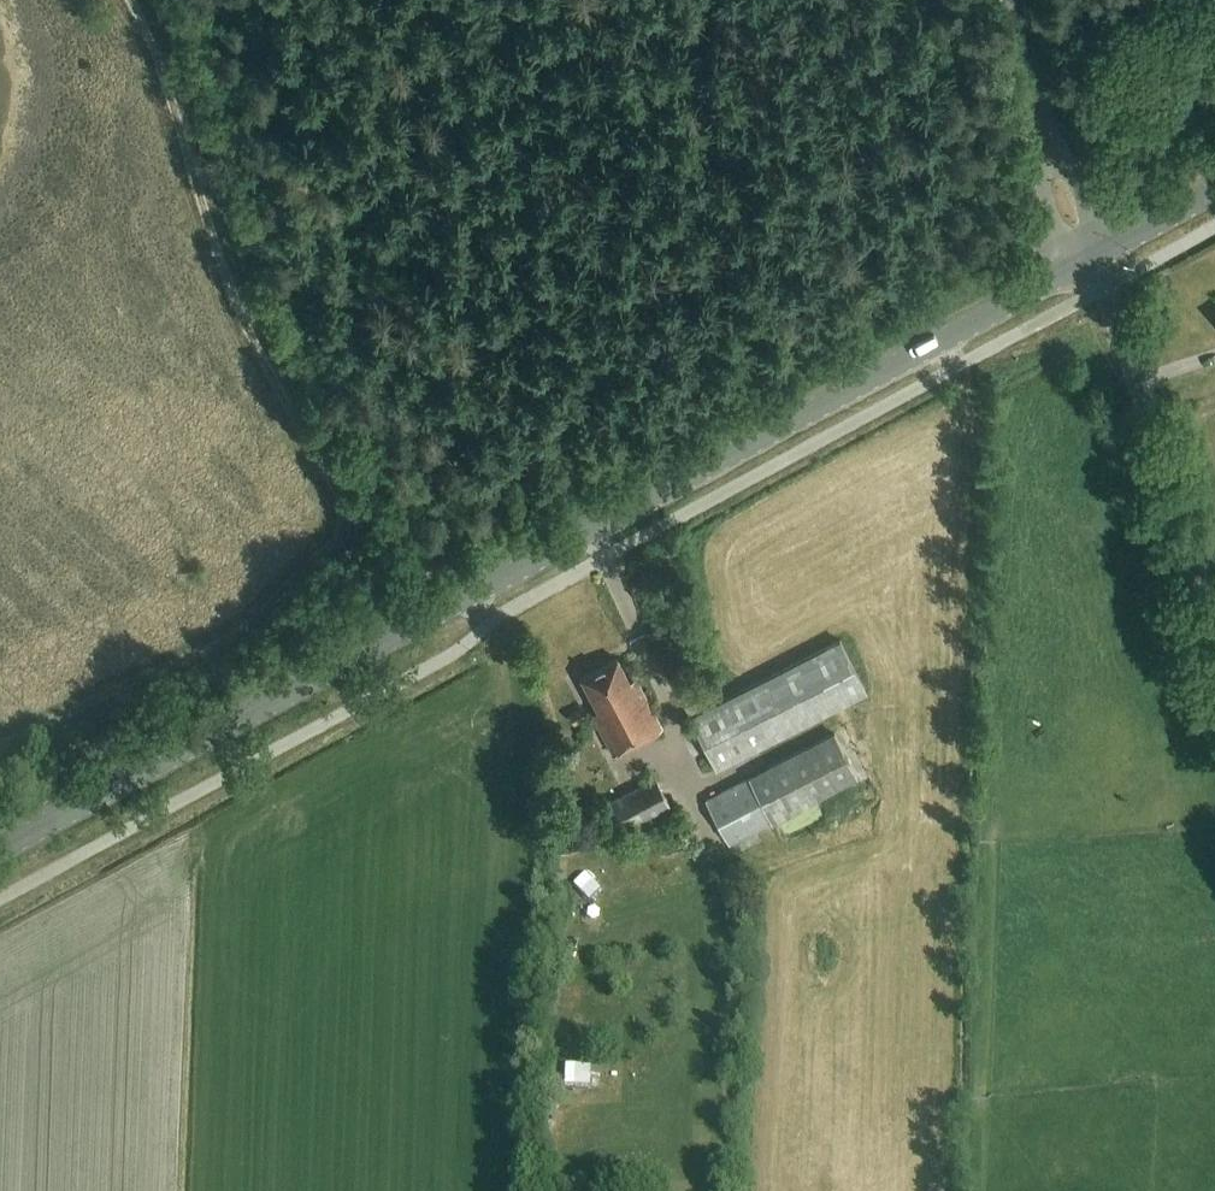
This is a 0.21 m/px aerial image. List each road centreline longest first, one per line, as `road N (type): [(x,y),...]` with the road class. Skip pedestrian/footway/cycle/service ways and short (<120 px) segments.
road 1 (tertiary): [(0,850),(1079,266)]
road 2 (track): [(131,0),(152,41),(220,265),(275,390),(333,484),(340,531),(247,624),(0,747)]
road 3 (unclassified): [(1214,632),(1103,288)]
road 4 (unclassified): [(1048,158),(1008,0)]
road 5 (tertiary): [(1104,253),(1214,194)]

